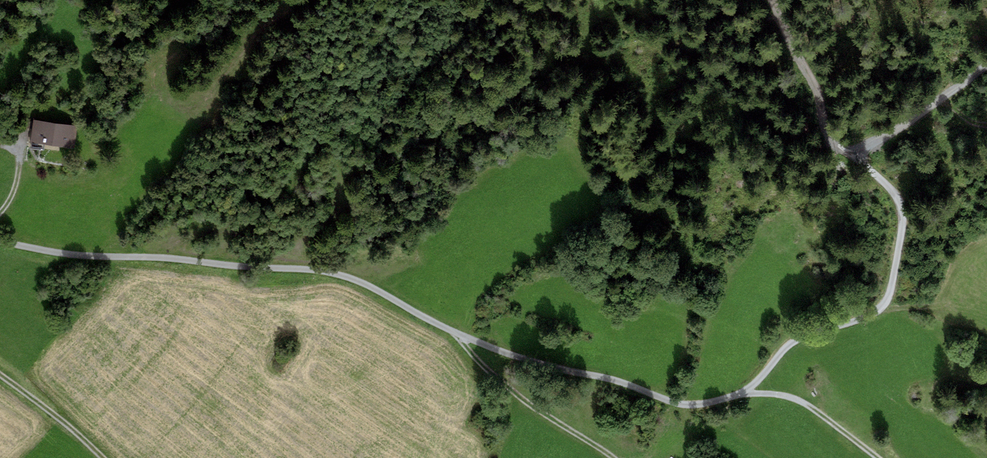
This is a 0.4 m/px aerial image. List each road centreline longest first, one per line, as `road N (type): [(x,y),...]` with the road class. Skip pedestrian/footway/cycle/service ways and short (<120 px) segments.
road 1 (track): [(0,241),(85,255),(329,270),(379,287),(446,331),(681,404),(739,394),(798,400),(874,457)]
road 2 (track): [(739,394),(789,344),(885,302),(901,221),(893,189),(855,150),(831,143),(816,88),(770,0)]
road 3 (track): [(446,331),(502,386),(608,457)]
road 4 (track): [(855,150),(900,128),(986,62)]
road 5 (track): [(0,378),(94,457)]

